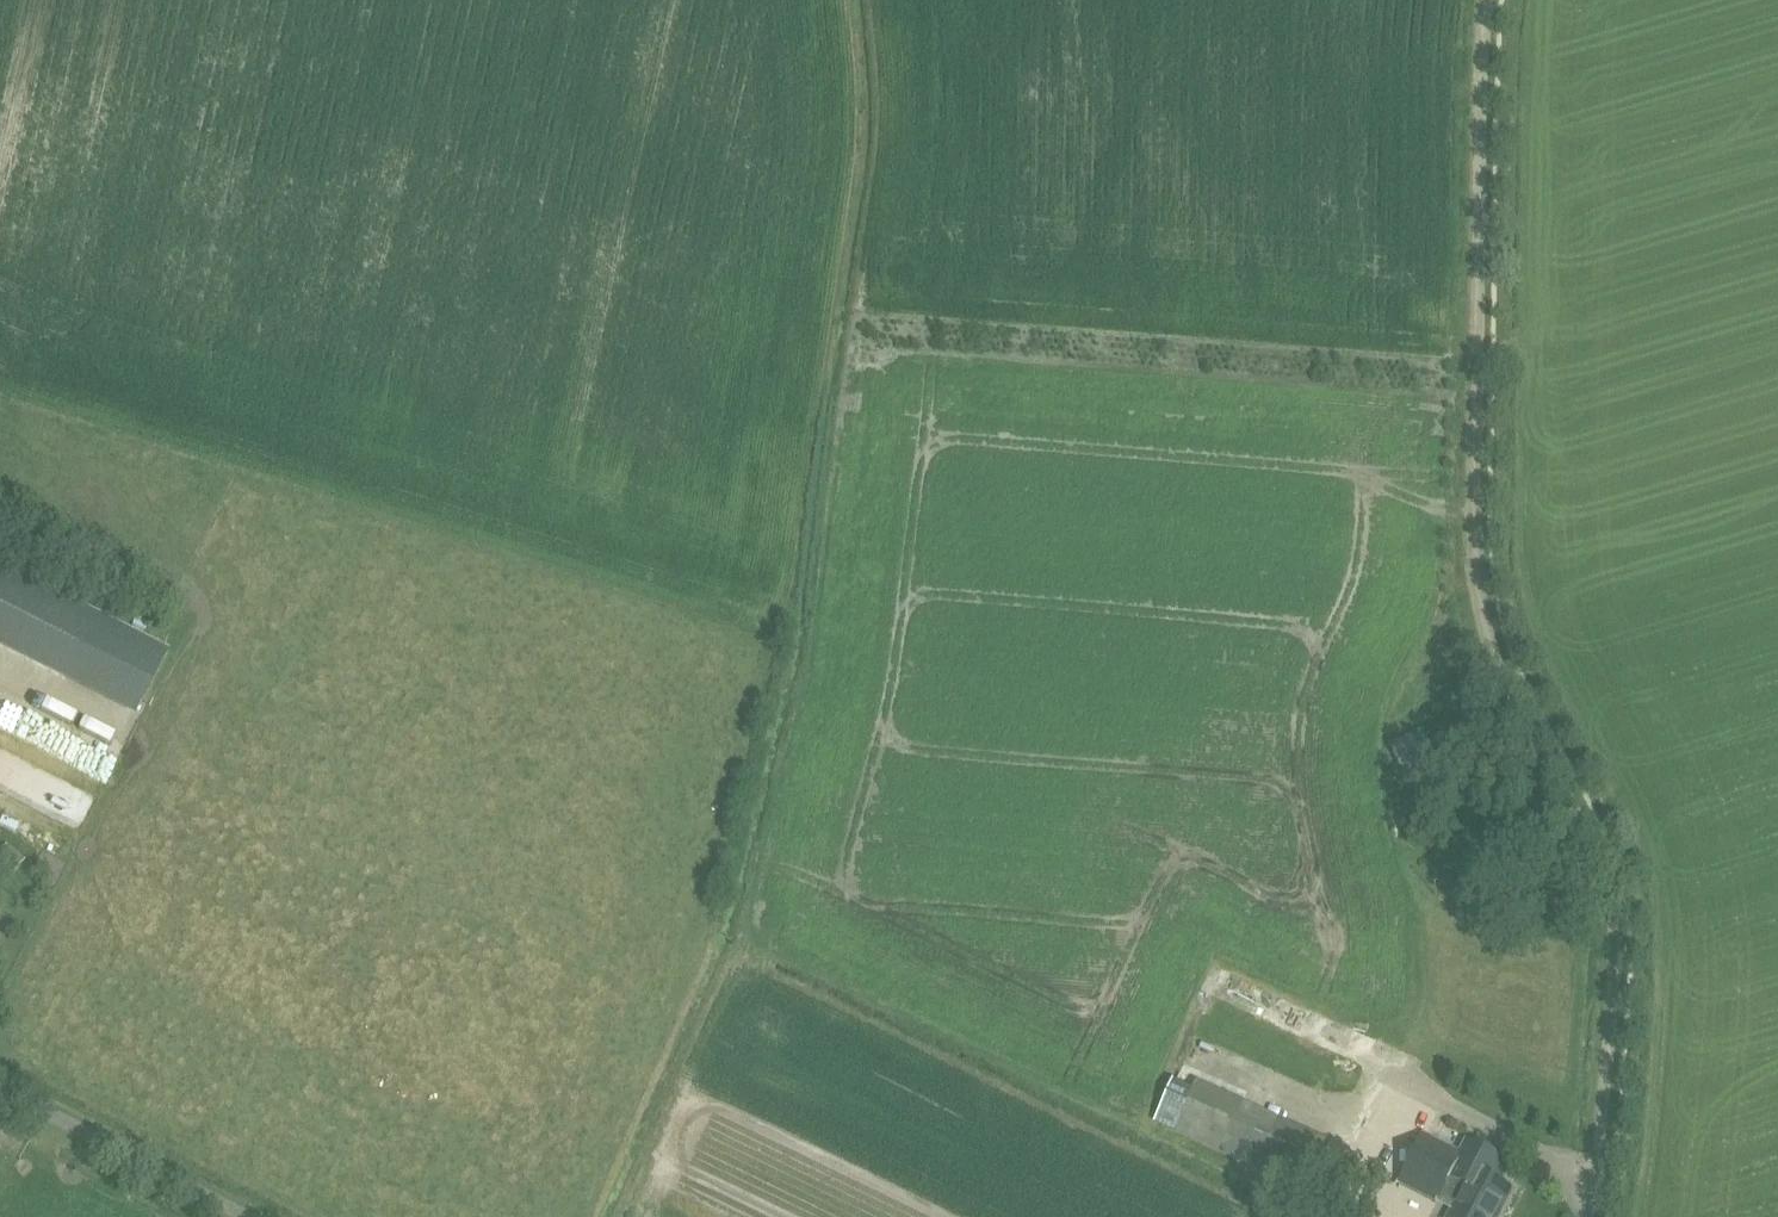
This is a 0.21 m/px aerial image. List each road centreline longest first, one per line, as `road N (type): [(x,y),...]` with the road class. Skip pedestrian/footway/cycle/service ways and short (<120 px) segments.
road 1 (track): [(1485,0),(1473,531),(1479,600),(1498,656),(1603,862),(1610,895),(1613,1008),(1597,1167)]
road 2 (unclassified): [(295,1216),(0,1061)]

